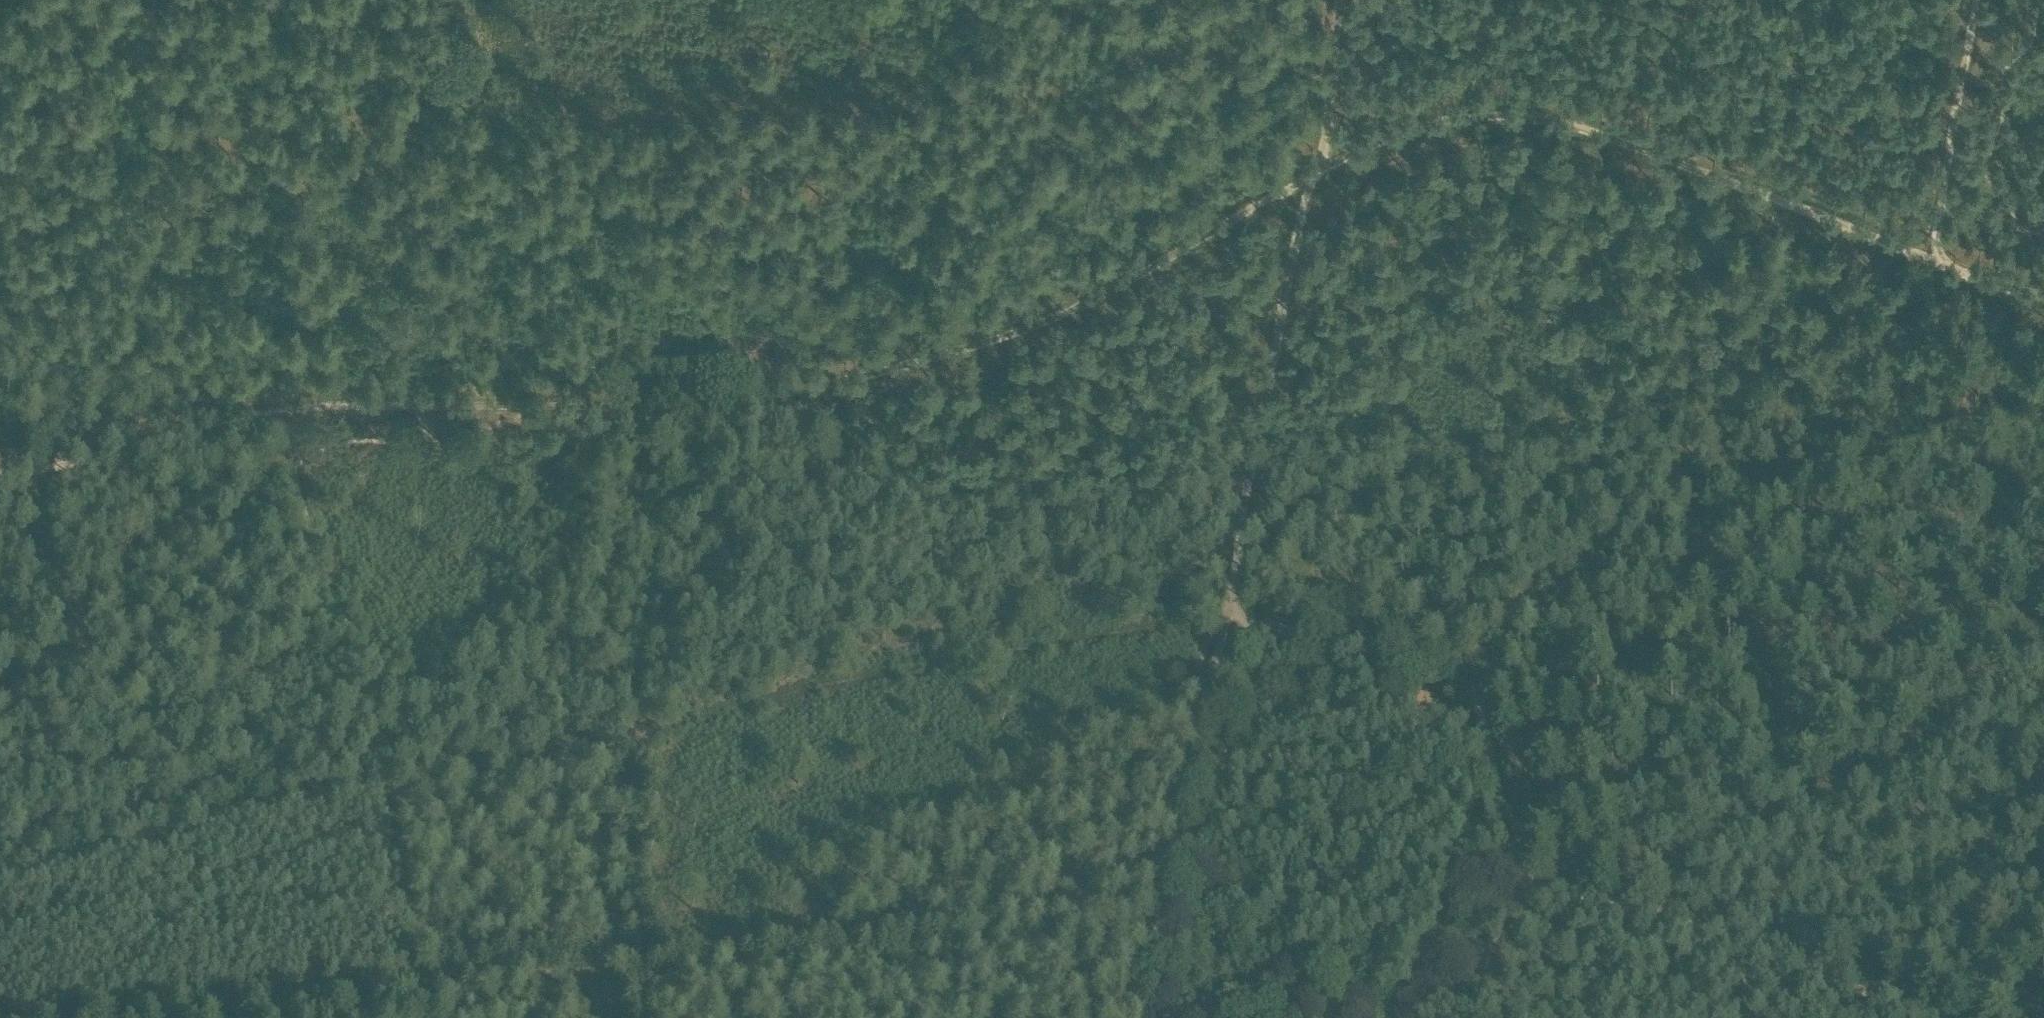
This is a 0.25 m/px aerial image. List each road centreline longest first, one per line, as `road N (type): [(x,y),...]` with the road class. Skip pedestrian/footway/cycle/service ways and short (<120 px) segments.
road 1 (track): [(2043,288),(1885,251),(1826,220),(1562,118),(1505,110),(1446,117),(1058,318),(910,366),(783,394),(686,404),(404,409)]
road 2 (track): [(137,1017),(1150,900)]
road 3 (track): [(1963,1017),(1842,970),(1558,885),(1531,888),(1473,674)]
road 4 (track): [(1336,0),(1313,185),(1227,620)]
road 5 (track): [(0,469),(79,463),(281,410),(404,409)]
road 6 (track): [(1227,620),(1124,1017)]
road 7 (track): [(1924,258),(1971,0)]
road 8 (track): [(1227,620),(1473,674)]

